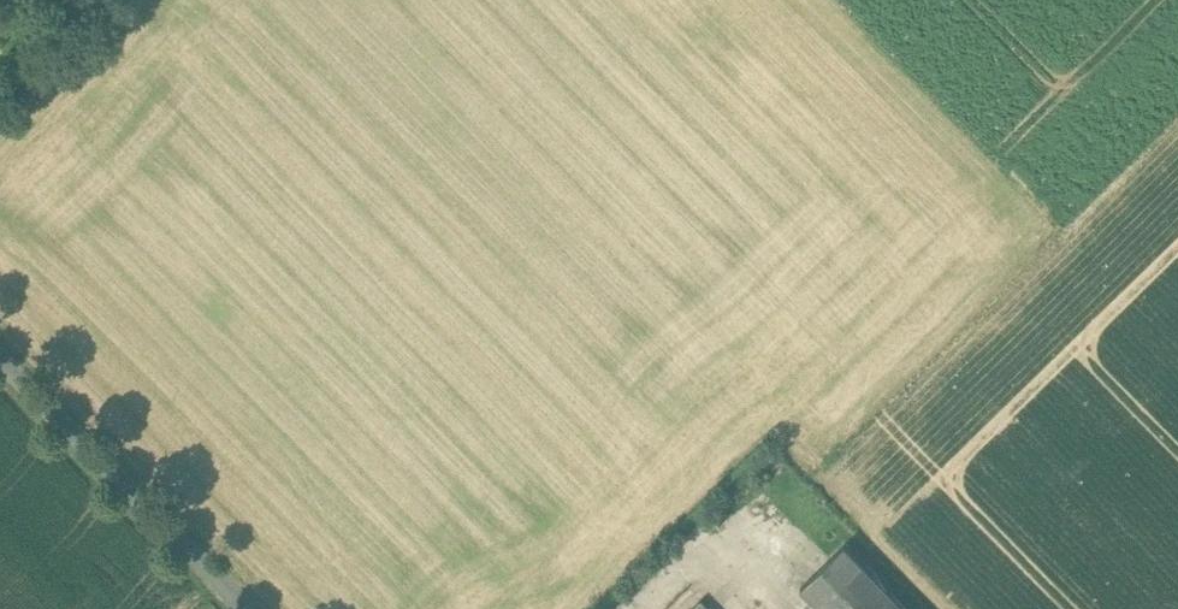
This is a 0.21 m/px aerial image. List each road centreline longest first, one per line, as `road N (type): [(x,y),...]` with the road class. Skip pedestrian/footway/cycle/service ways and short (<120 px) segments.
road 1 (tertiary): [(0,363),(242,608)]

